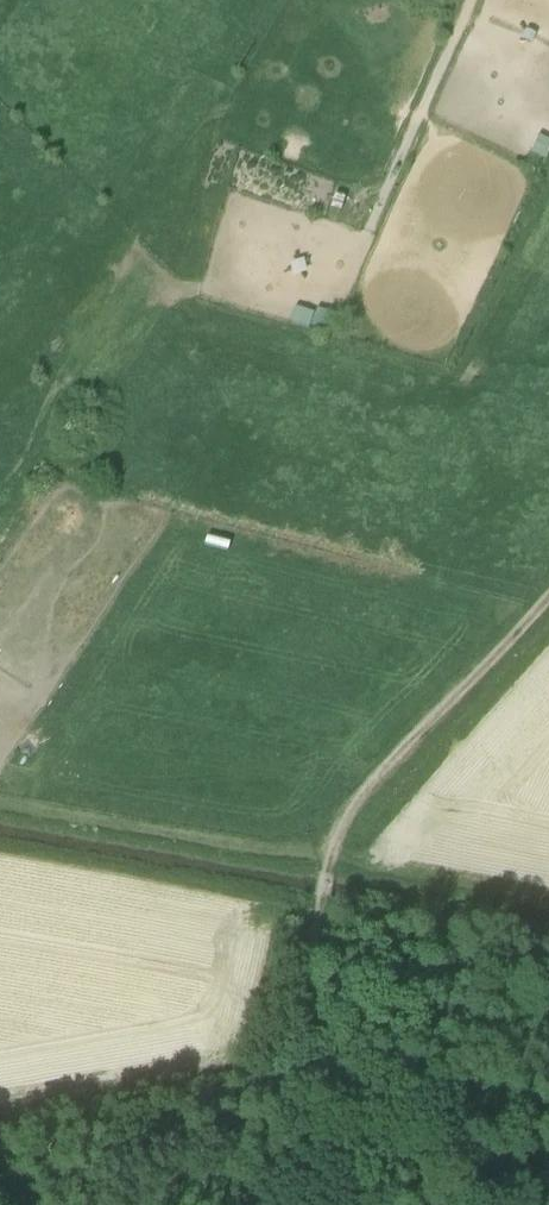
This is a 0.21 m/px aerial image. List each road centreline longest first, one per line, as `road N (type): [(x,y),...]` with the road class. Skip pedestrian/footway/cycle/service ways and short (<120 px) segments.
road 1 (track): [(548,599),(361,797),(325,868)]
road 2 (track): [(320,897),(270,1204)]
road 3 (track): [(368,234),(472,0)]

